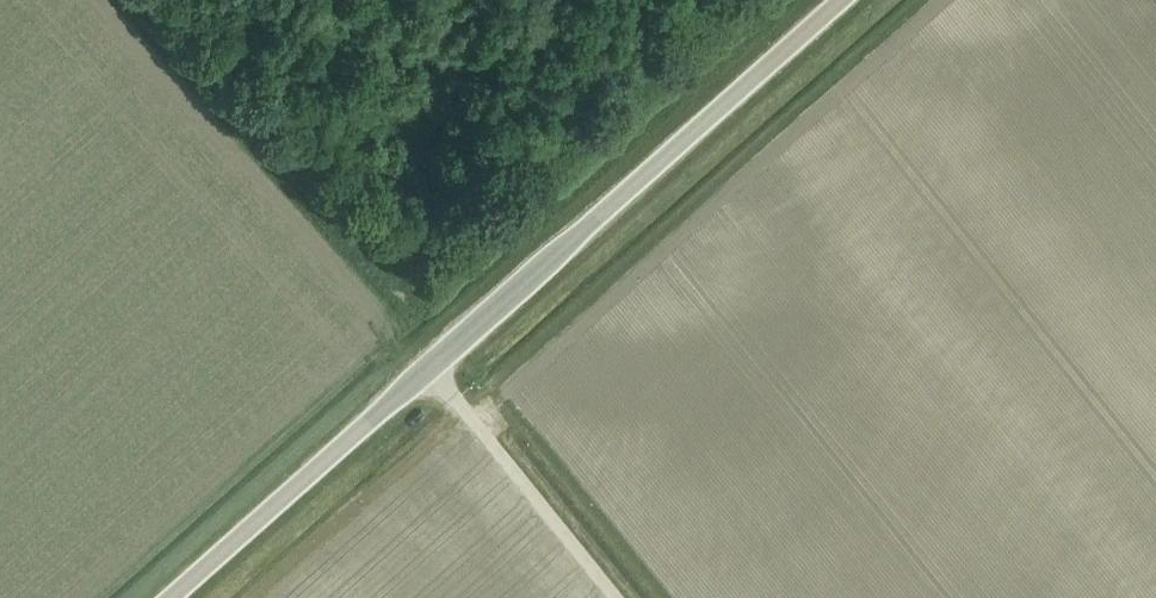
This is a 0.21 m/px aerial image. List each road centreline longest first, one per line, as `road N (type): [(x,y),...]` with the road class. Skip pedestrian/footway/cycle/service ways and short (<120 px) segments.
road 1 (unclassified): [(170,597),(840,0)]
road 2 (track): [(443,355),(632,597)]

